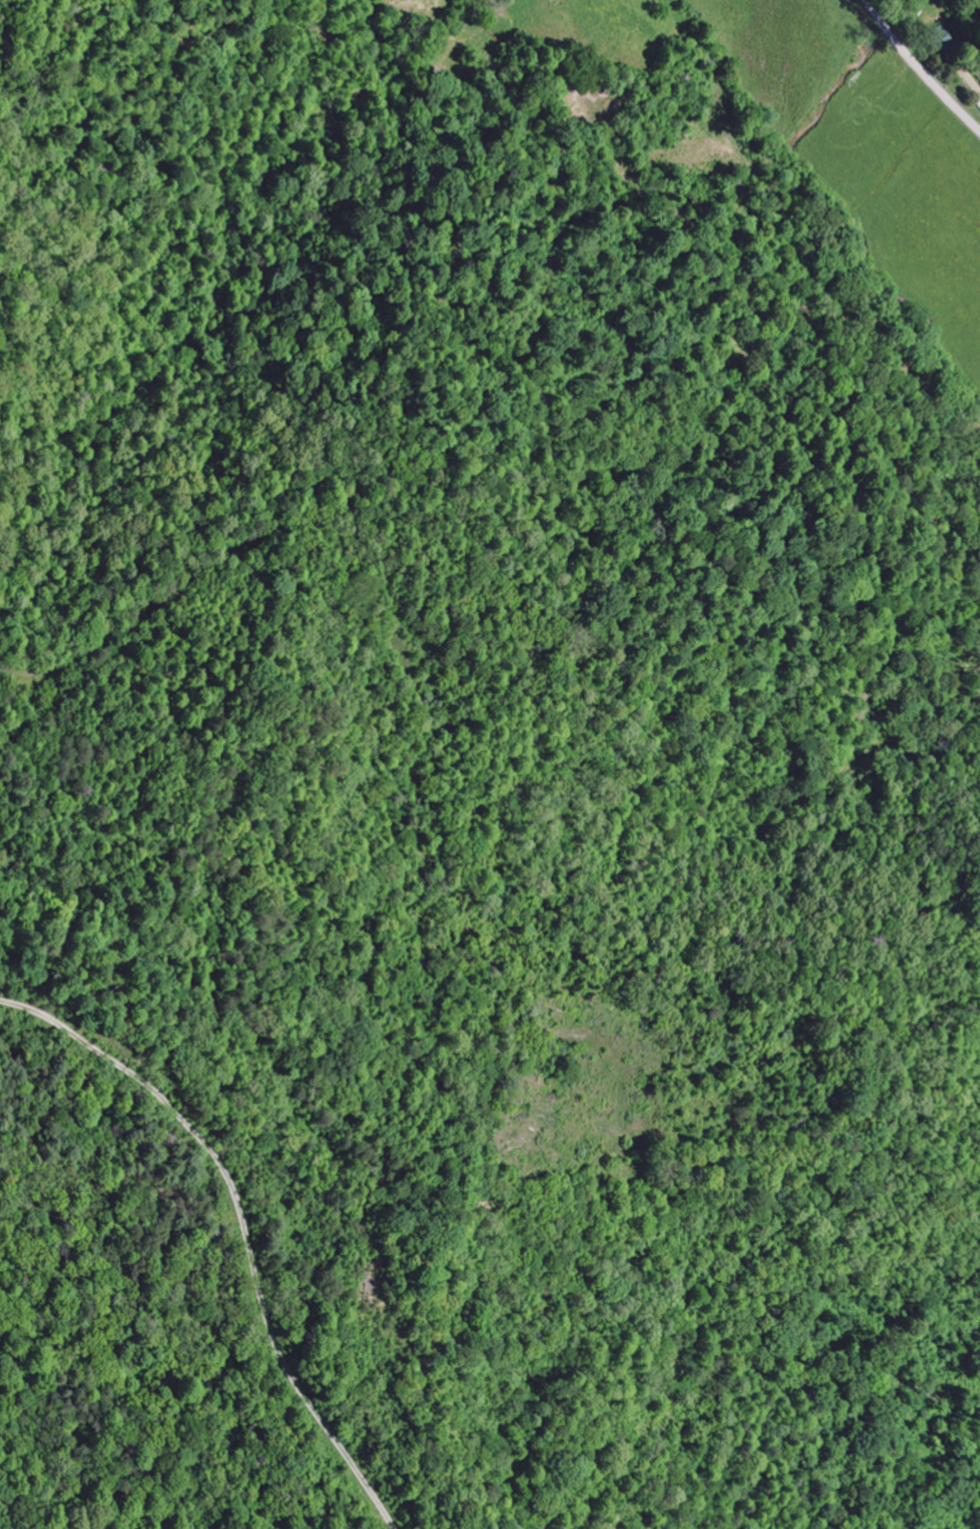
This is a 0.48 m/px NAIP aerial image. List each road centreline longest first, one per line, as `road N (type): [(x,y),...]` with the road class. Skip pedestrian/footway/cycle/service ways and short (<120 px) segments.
road 1 (residential): [(979,129),(866,0)]

